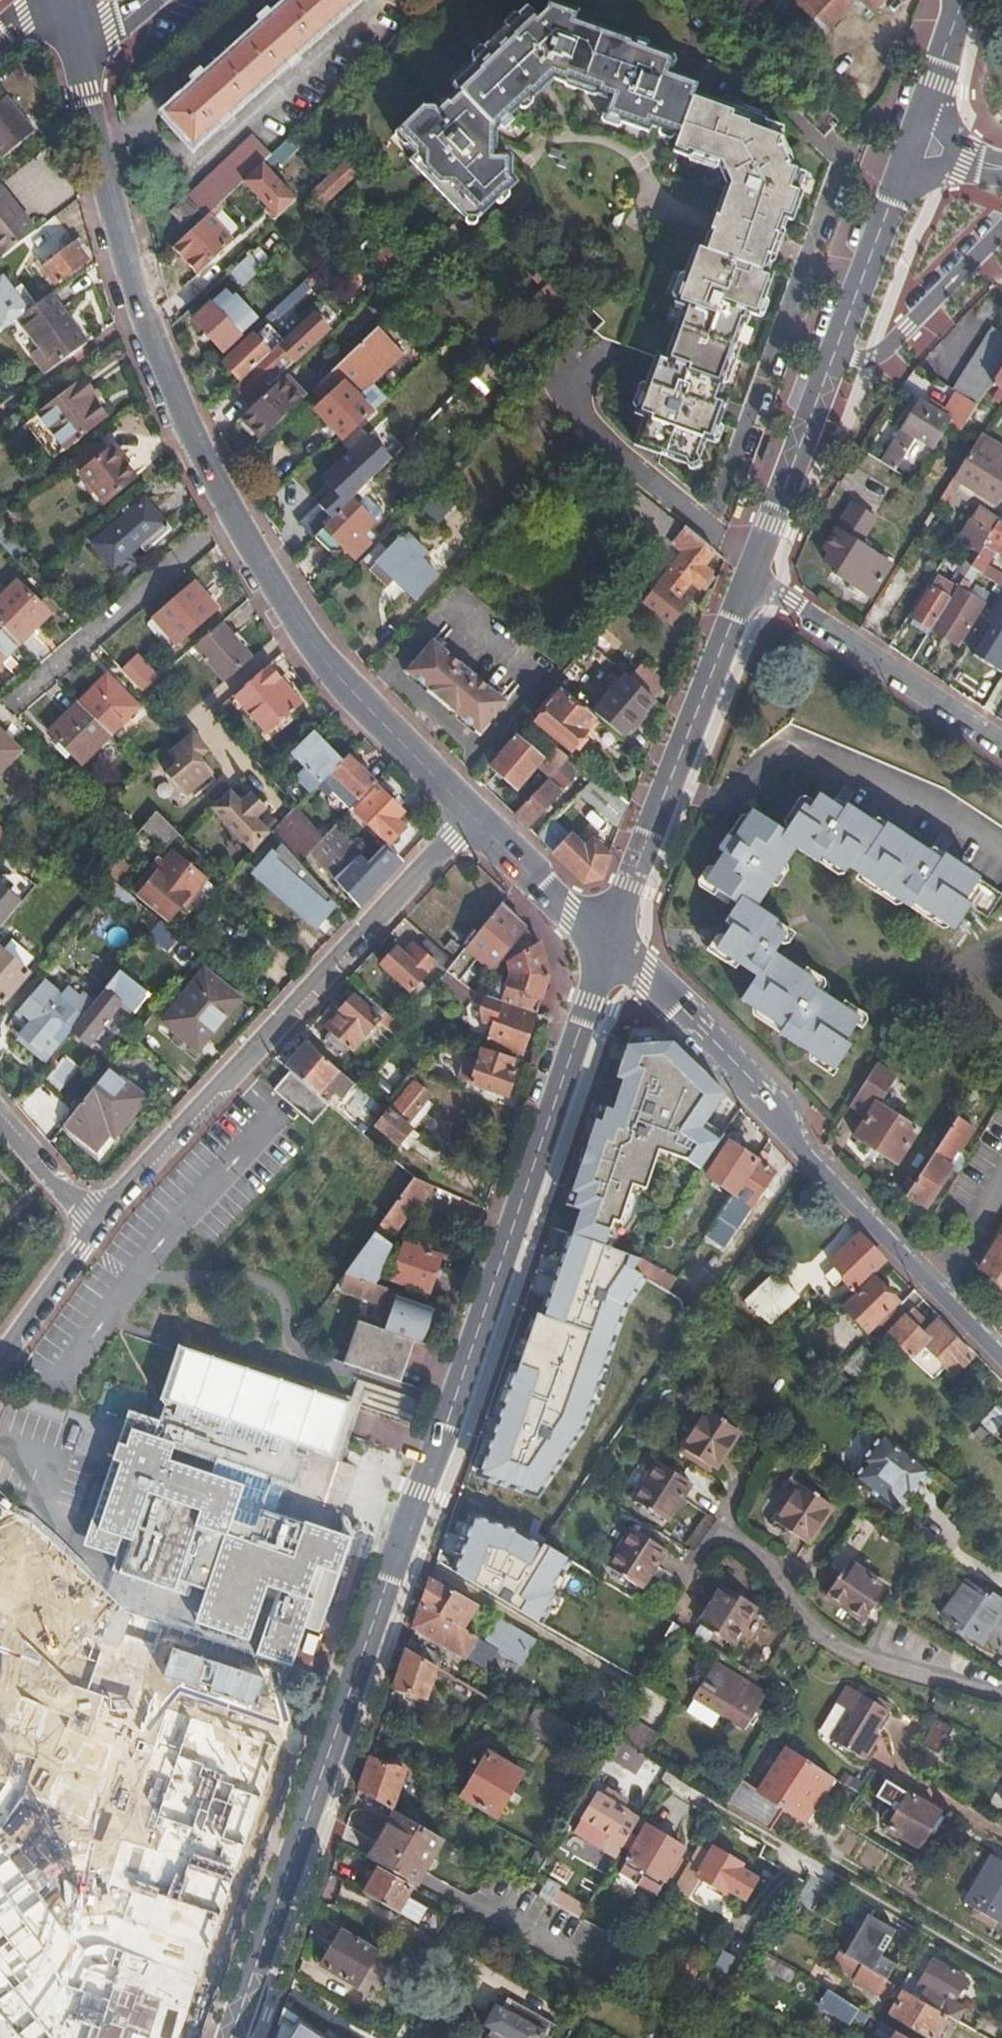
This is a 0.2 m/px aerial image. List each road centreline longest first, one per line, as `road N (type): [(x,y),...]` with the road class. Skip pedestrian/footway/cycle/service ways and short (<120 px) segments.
road 1 (tertiary): [(610,946),(231,2037)]
road 2 (tertiary): [(470,815),(354,701),(282,606),(214,489),(118,234),(75,50)]
road 3 (tertiary): [(1001,1359),(811,1159),(772,1103),(610,946)]
road 4 (residential): [(470,815),(96,1223)]
road 5 (tertiary): [(913,143),(749,584)]
road 6 (tertiary): [(749,584),(610,946)]
road 7 (residential): [(1001,1695),(835,1644),(768,1559),(716,1529)]
road 8 (residential): [(749,584),(784,598),(1001,742)]
road 9 (tertiary): [(610,946),(470,815)]
road 10 (residential): [(96,1223),(0,1357)]
road 11 (tertiary): [(913,143),(962,0)]
road 12 (unclassified): [(96,1223),(0,1117)]

